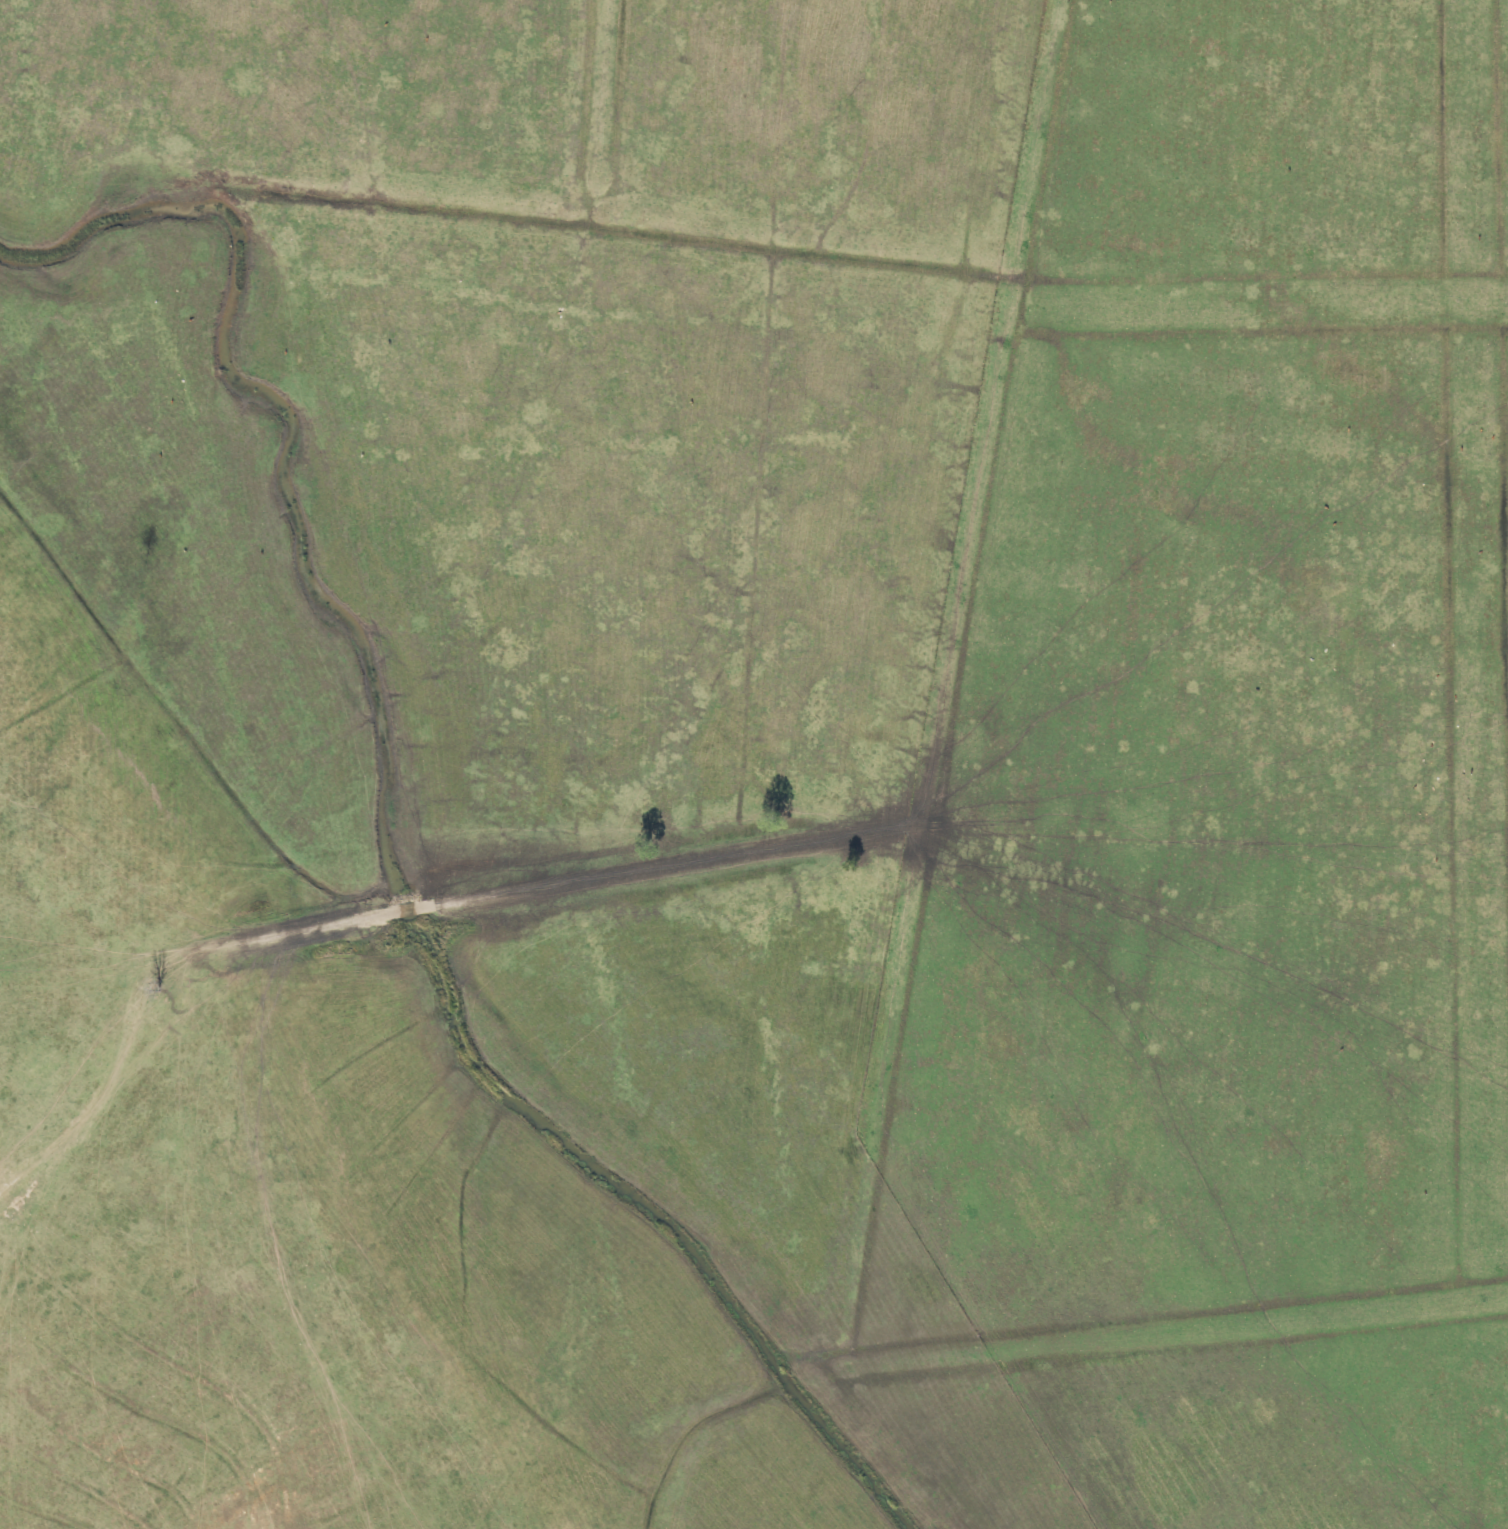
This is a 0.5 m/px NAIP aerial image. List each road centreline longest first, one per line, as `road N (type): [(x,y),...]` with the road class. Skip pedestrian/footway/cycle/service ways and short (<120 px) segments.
road 1 (track): [(0,1173),(81,1080)]

